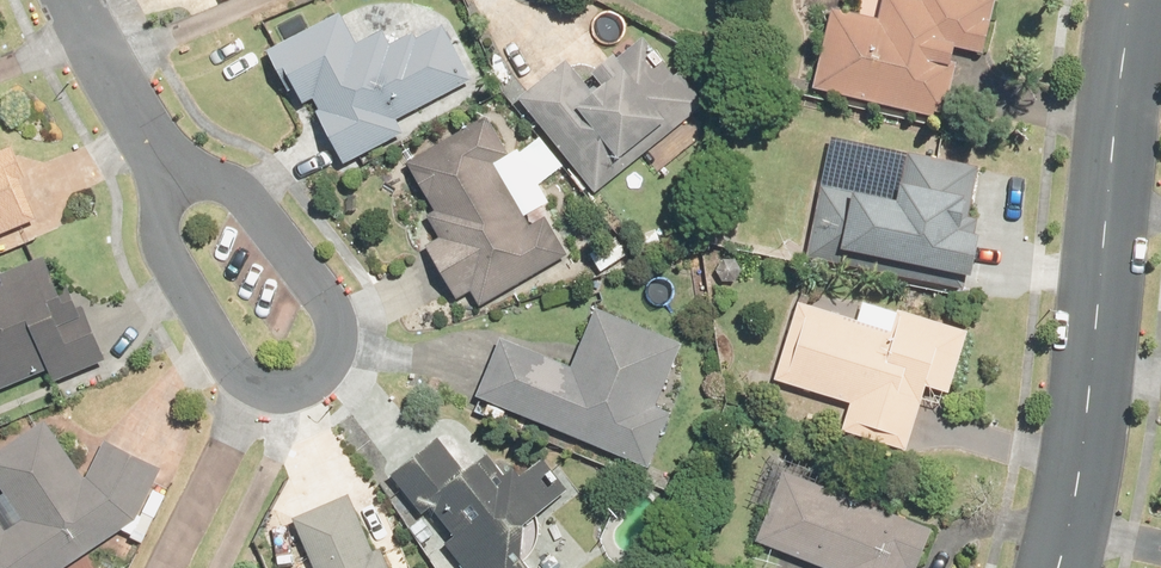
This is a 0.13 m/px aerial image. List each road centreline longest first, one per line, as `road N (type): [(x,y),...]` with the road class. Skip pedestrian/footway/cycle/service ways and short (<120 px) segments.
road 1 (residential): [(162,167),(242,191),(334,309),(344,349),(319,383),(284,392),(244,387),(160,253),(154,217)]
road 2 (tertiary): [(1062,567),(1095,377),(1131,0)]
road 3 (residential): [(75,0),(162,167)]

